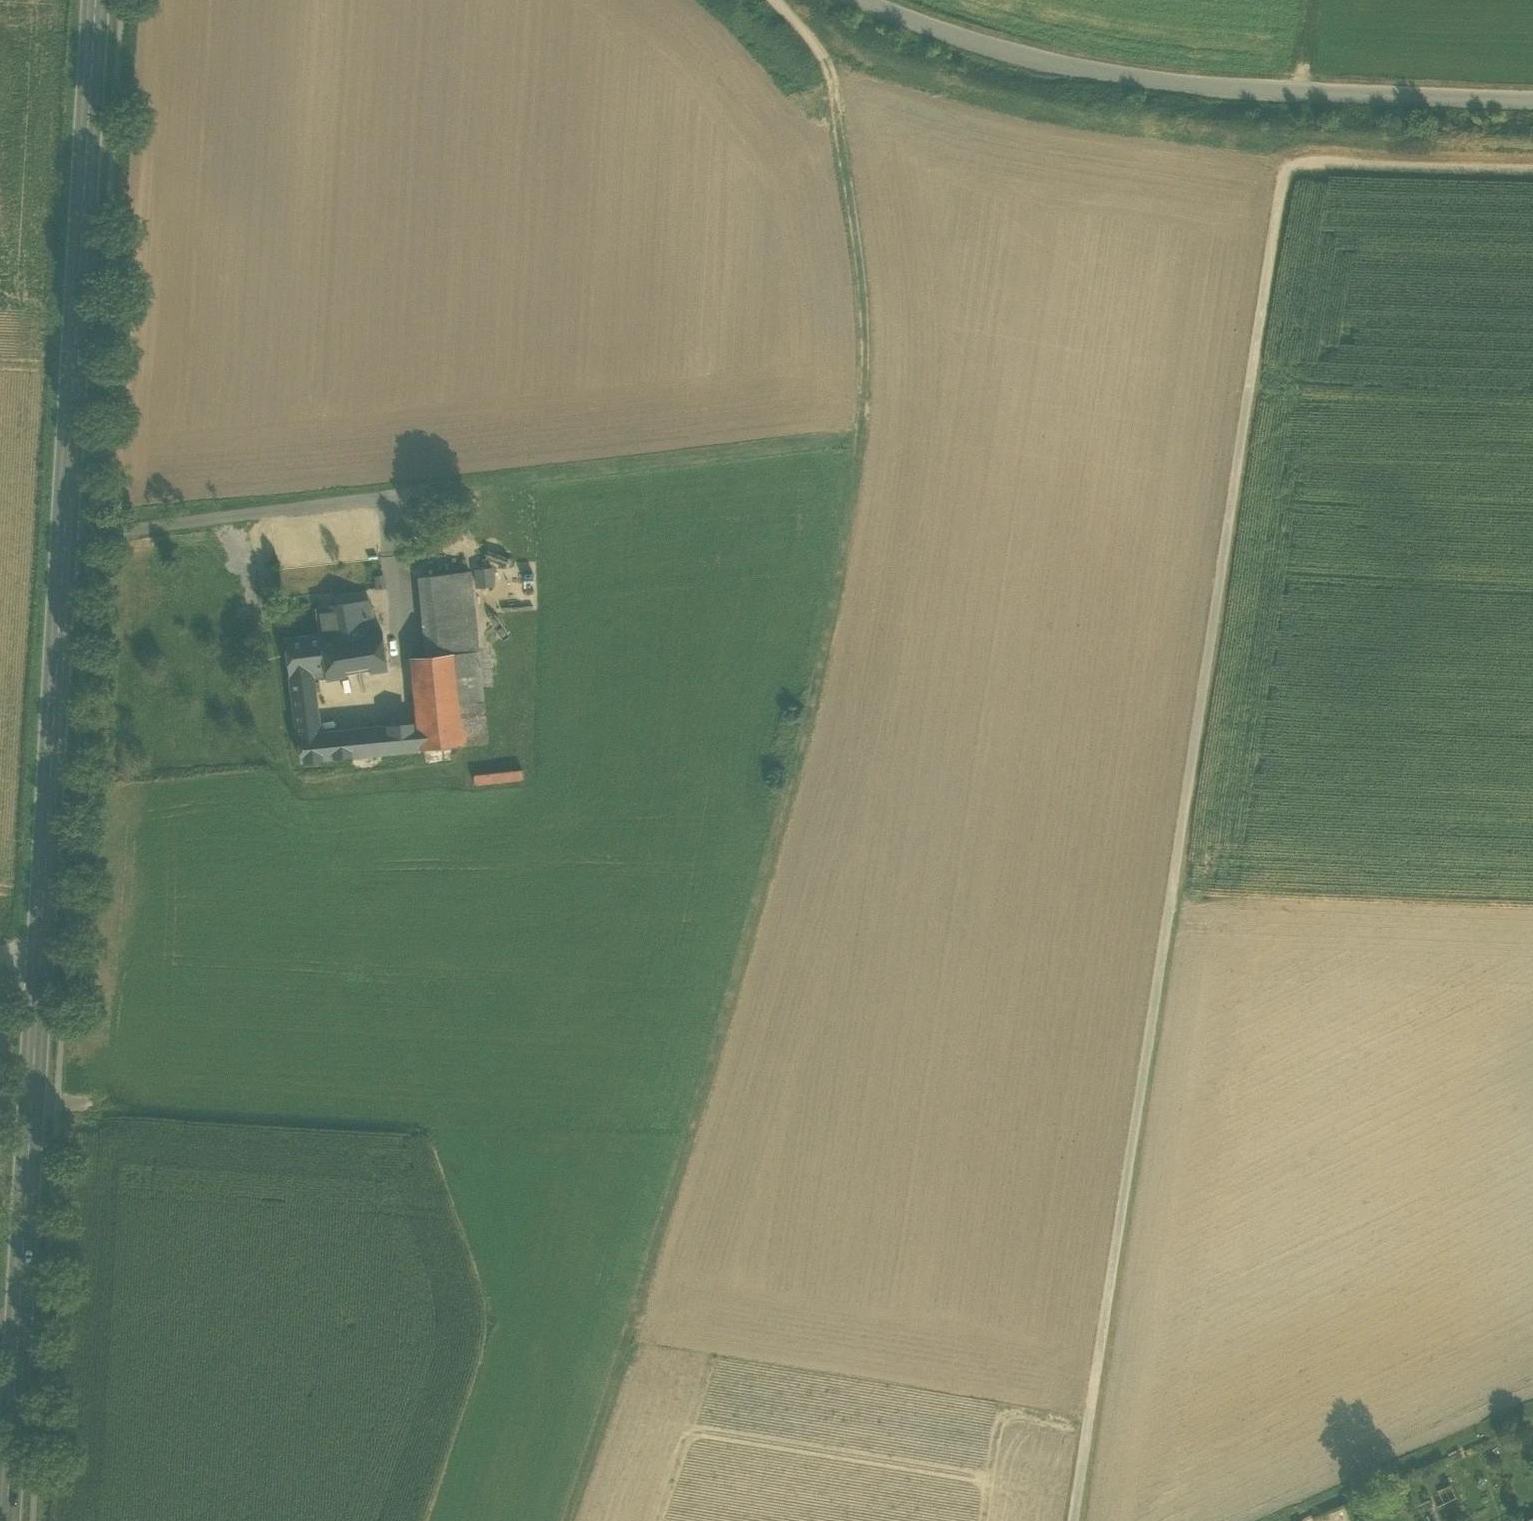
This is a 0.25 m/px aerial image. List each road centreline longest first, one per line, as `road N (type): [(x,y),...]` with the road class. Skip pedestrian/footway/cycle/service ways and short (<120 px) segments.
road 1 (track): [(776,0),(828,63),(848,152),(865,325),(863,431),(841,579),(668,1224),(569,1520)]
road 2 (track): [(1066,1520),(1284,158)]
road 3 (primary): [(39,958),(95,0)]
road 4 (primary): [(7,1520),(39,958)]
road 5 (track): [(386,497),(863,431)]
road 6 (track): [(1532,1409),(1280,1520)]
road 7 (track): [(1284,158),(1532,171)]

